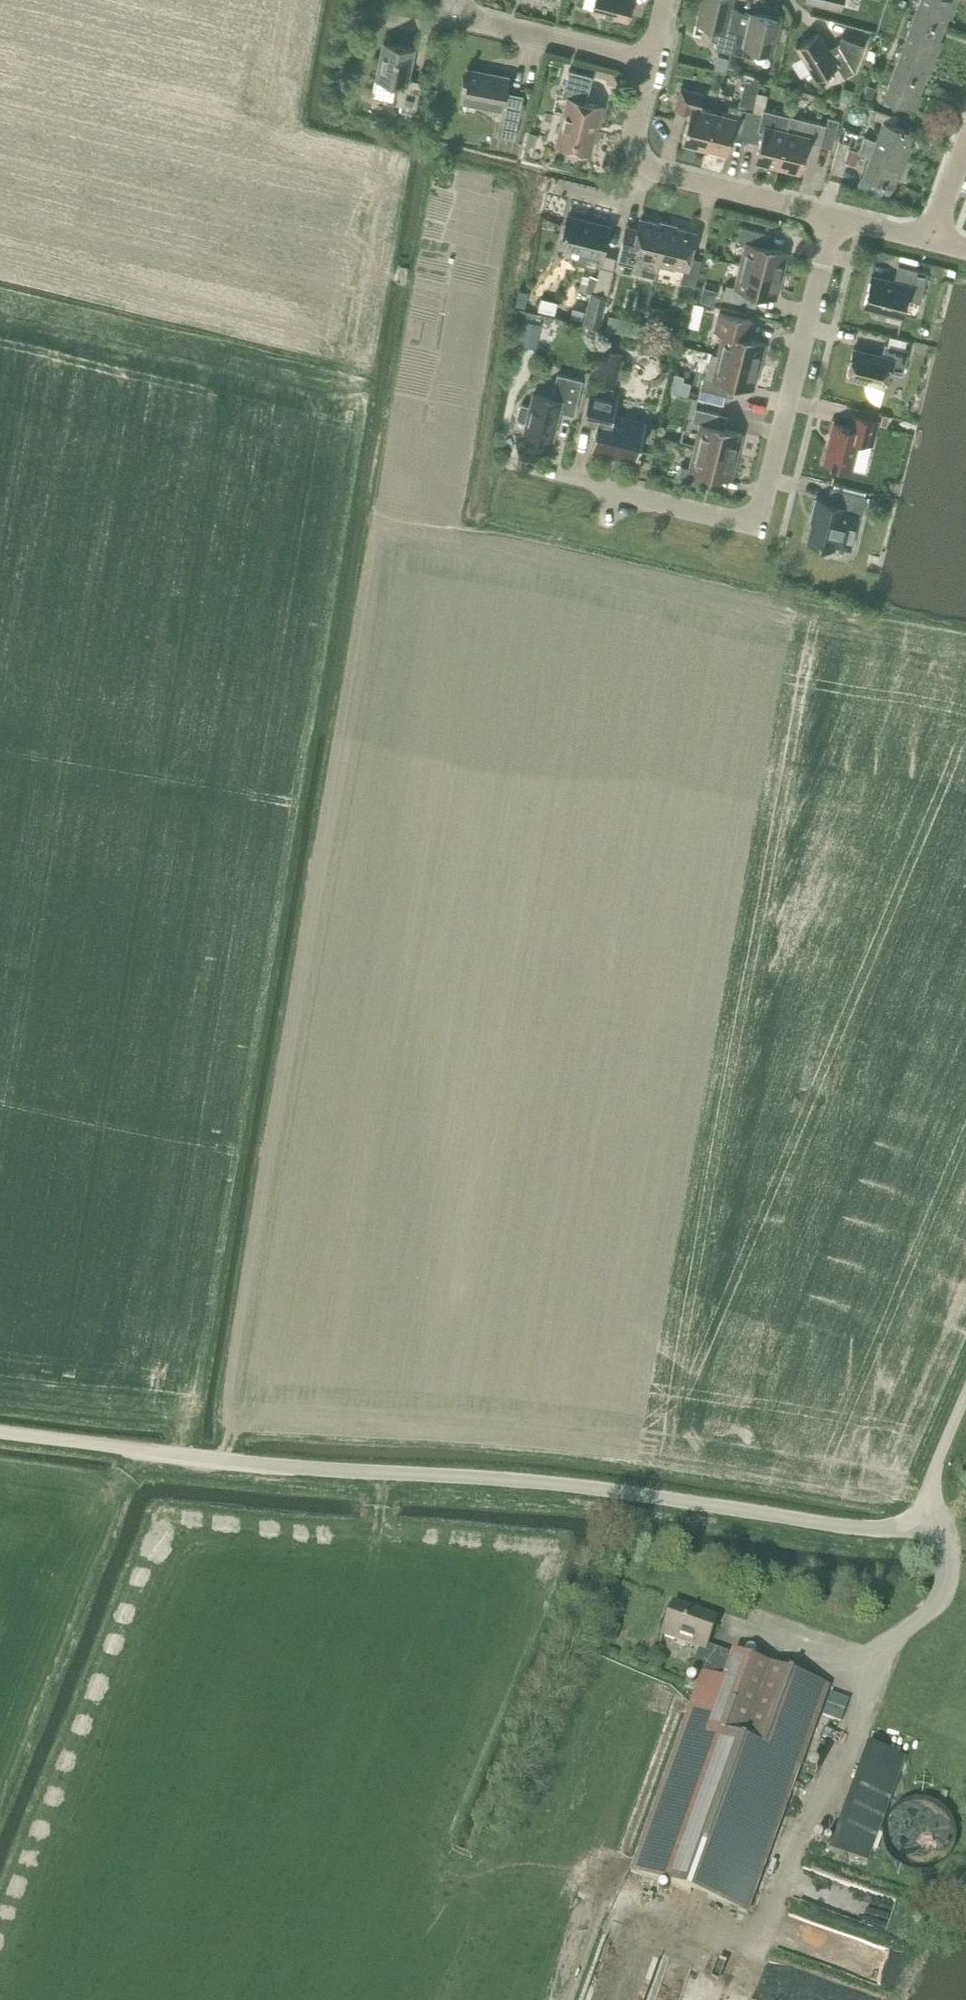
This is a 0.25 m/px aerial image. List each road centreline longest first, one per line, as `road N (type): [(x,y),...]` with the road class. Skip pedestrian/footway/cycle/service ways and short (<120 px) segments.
road 1 (unclassified): [(0,1432),(253,1463),(608,1490),(896,1530),(922,1514),(965,1395)]
road 2 (residential): [(515,464),(757,526),(834,216)]
road 3 (residential): [(834,216),(645,165),(632,133),(648,63)]
road 4 (residential): [(648,63),(480,22),(463,0)]

